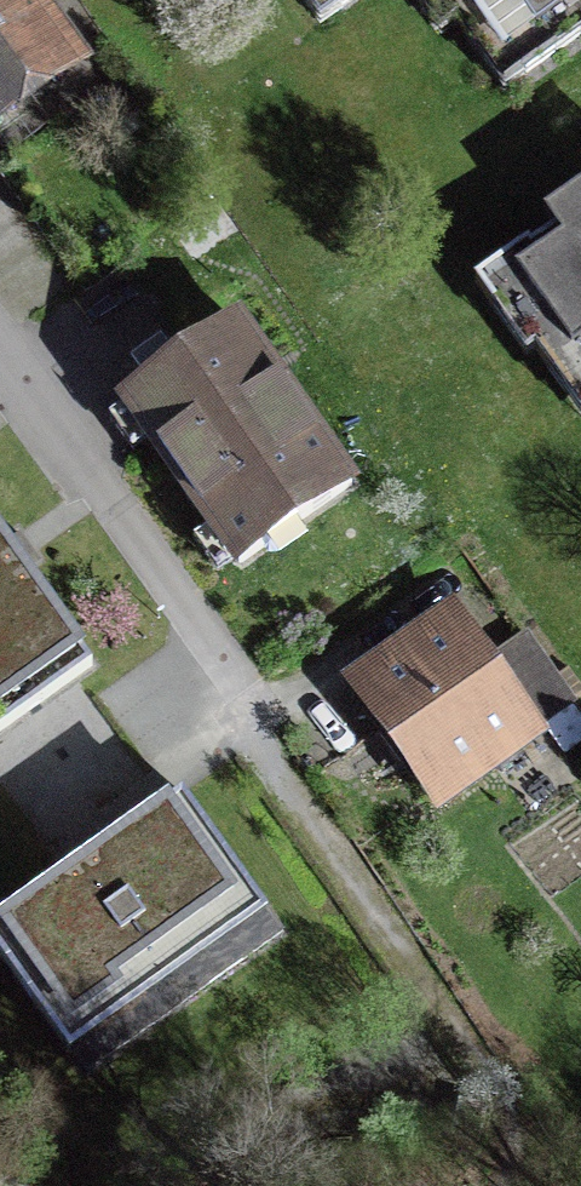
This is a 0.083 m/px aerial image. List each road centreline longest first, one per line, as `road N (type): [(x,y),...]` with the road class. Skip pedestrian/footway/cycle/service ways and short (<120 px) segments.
road 1 (residential): [(362,877),(0,358)]
road 2 (track): [(489,1185),(527,1132),(405,928),(362,877)]

